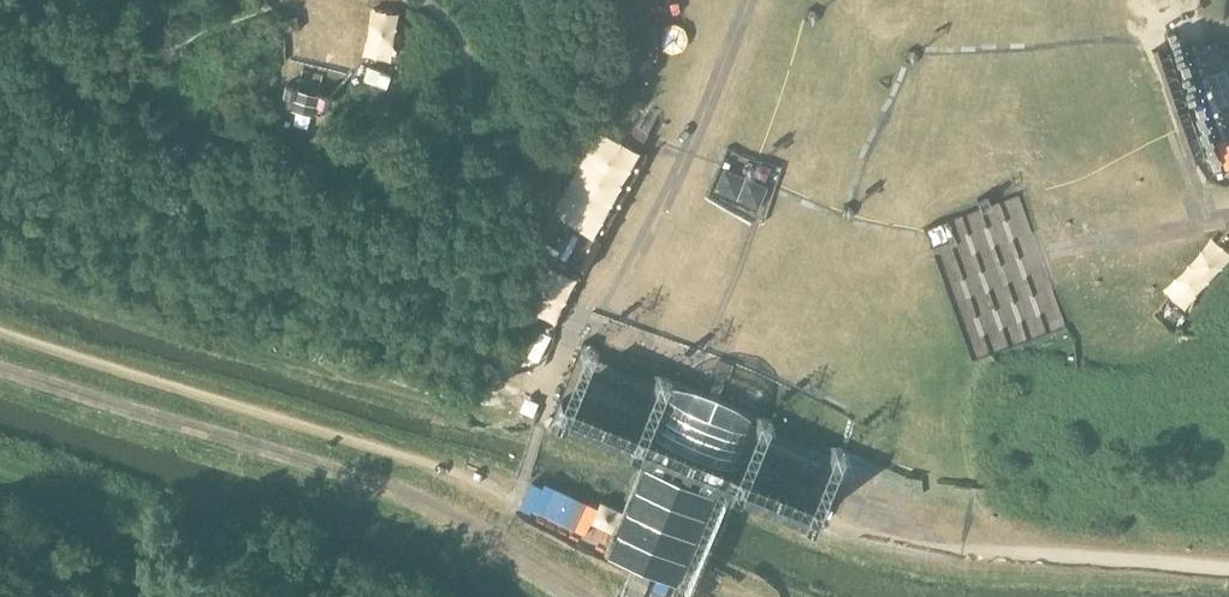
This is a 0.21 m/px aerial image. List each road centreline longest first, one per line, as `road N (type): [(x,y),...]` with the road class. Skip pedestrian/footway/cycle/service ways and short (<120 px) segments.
road 1 (track): [(0,362),(386,487),(603,596)]
road 2 (track): [(734,473),(807,511),(894,539),(1228,569)]
road 3 (track): [(0,263),(99,302),(368,382),(471,397)]
road 4 (track): [(0,469),(72,507),(121,551)]

